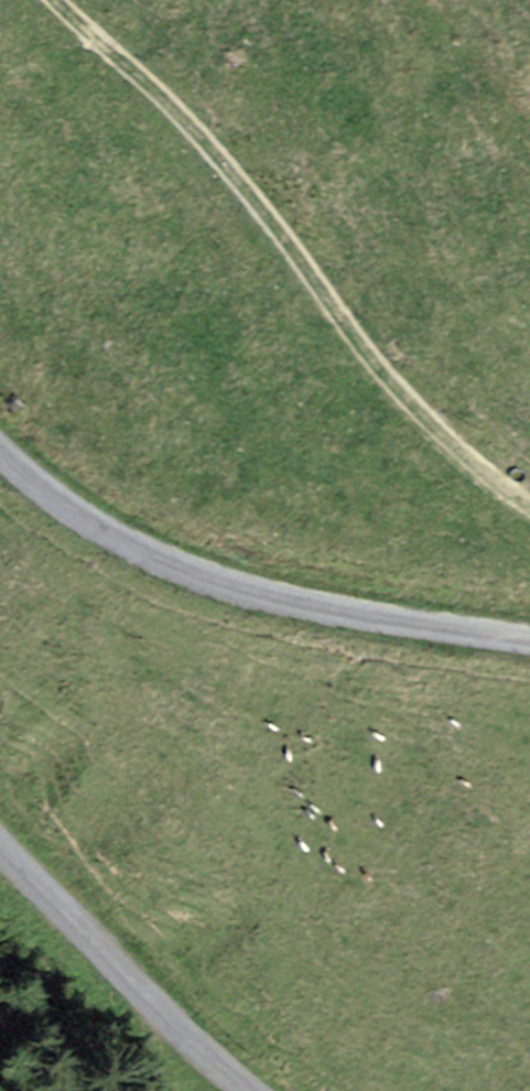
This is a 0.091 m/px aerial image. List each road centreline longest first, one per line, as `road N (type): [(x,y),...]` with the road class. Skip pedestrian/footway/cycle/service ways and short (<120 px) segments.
road 1 (track): [(529,520),(463,478),(394,401),(219,166),(53,0)]
road 2 (unclassified): [(529,648),(191,586),(36,507),(0,468)]
road 3 (unclassified): [(0,847),(248,1090)]

